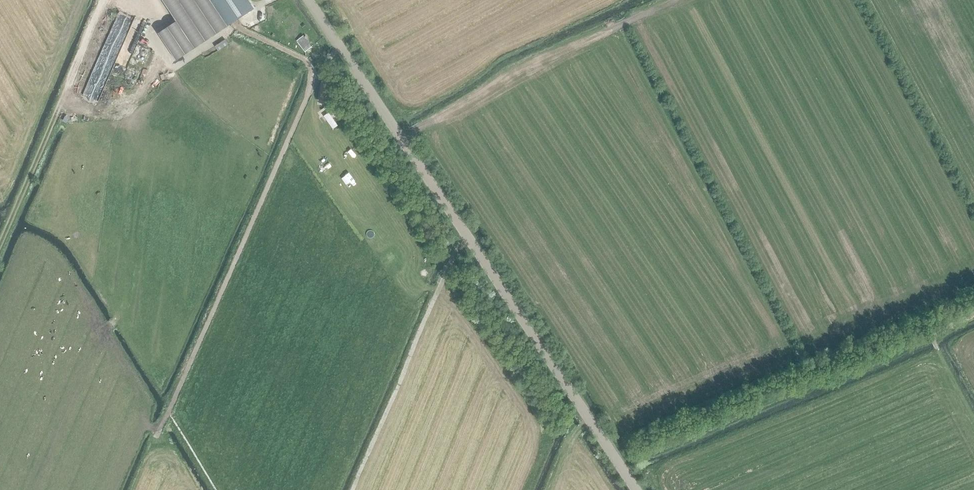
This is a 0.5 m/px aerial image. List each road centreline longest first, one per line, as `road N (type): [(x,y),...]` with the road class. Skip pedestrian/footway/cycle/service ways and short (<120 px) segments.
road 1 (unclassified): [(635,489),(308,0)]
road 2 (track): [(341,49),(323,67),(168,413)]
road 3 (track): [(973,313),(619,466)]
road 4 (track): [(354,489),(465,236)]
road 5 (track): [(0,252),(105,0)]

